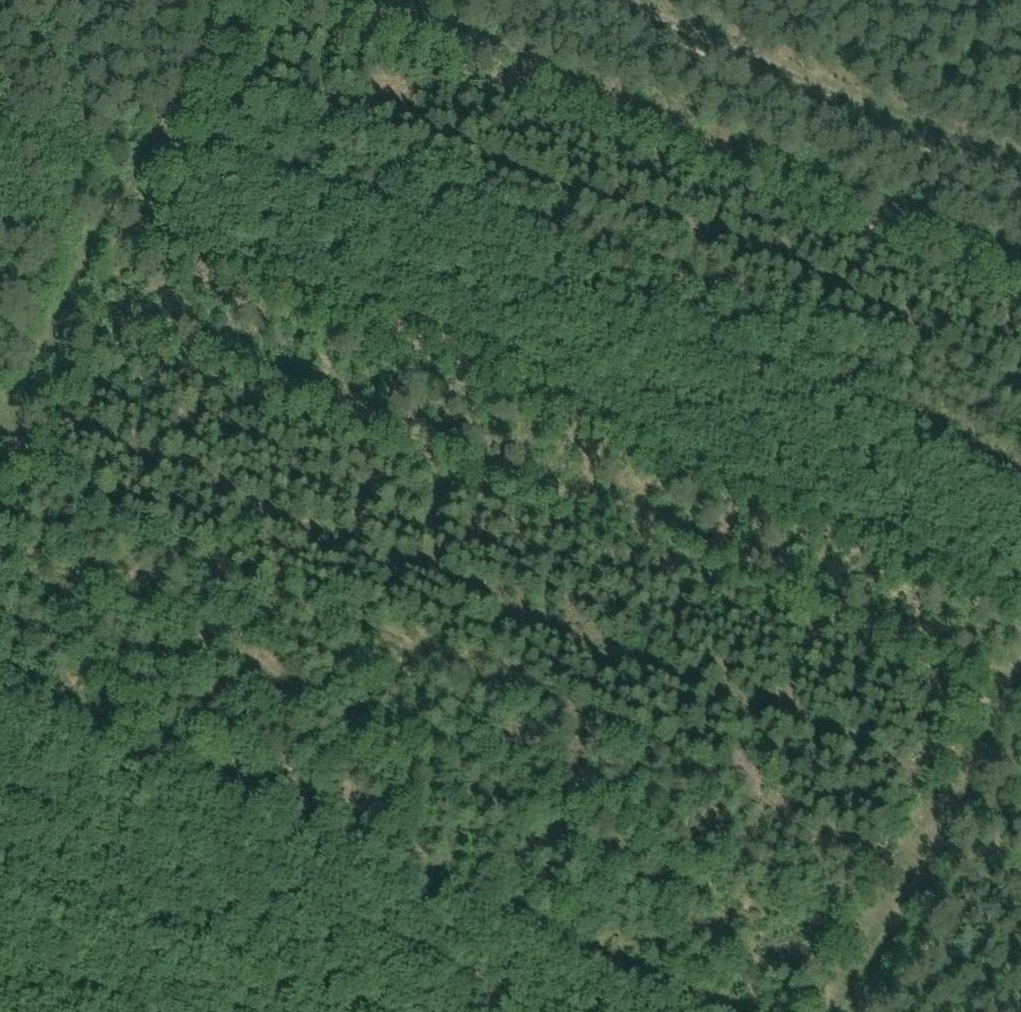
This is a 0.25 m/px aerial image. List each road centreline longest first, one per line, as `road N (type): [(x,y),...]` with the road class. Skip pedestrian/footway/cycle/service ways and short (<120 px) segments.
road 1 (track): [(223,0),(0,437)]
road 2 (track): [(1020,164),(622,0)]
road 3 (track): [(850,1011),(1020,694)]

